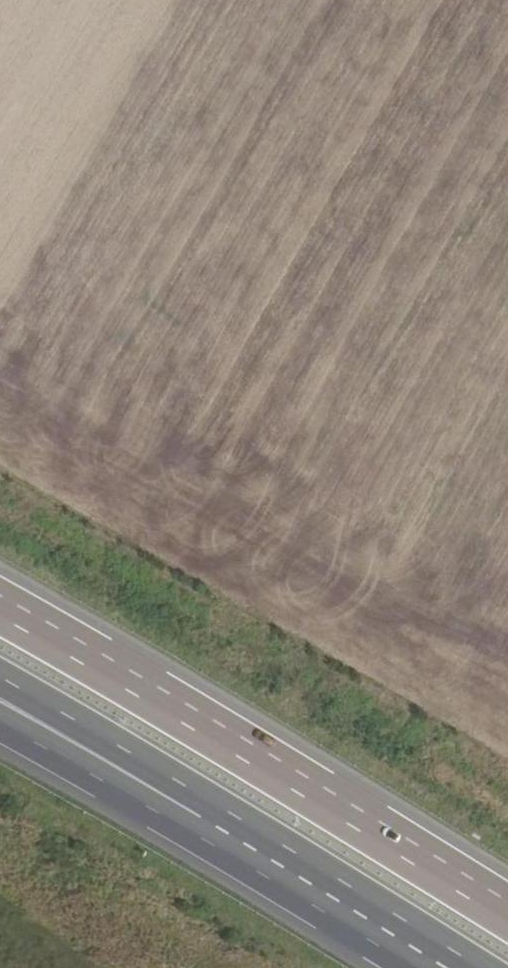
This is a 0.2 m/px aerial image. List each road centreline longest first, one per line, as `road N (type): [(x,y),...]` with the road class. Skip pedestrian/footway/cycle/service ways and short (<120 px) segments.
road 1 (motorway): [(507,912),(0,607)]
road 2 (motorway): [(197,815),(444,967)]
road 3 (motorway): [(0,694),(197,815)]
road 4 (motorway): [(0,719),(197,815)]

